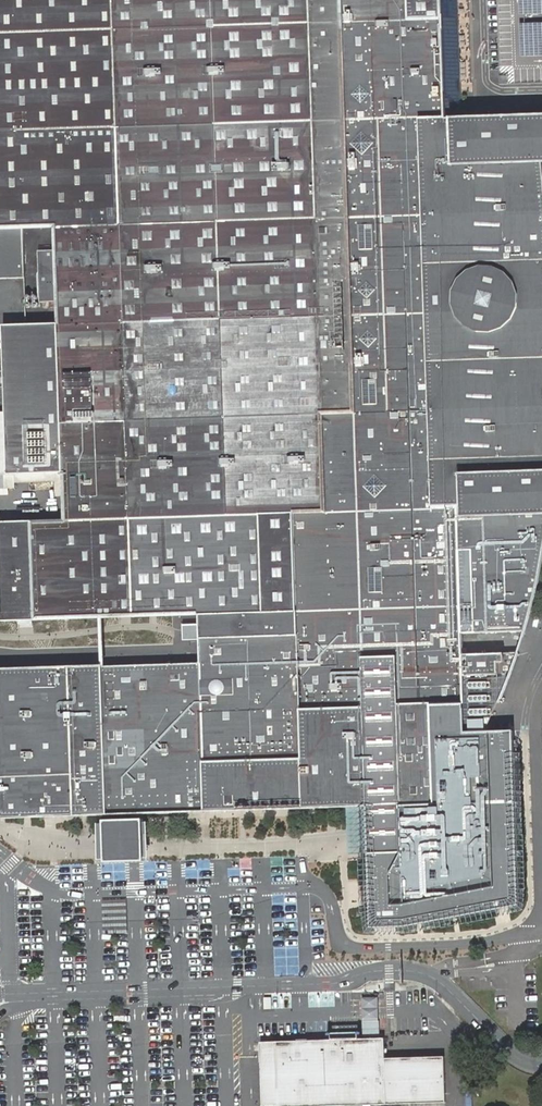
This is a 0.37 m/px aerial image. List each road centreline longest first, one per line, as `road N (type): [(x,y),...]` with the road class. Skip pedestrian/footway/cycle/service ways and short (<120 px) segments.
road 1 (unclassified): [(52,992),(326,984),(416,971),(445,986),(505,1049),(541,1065)]

